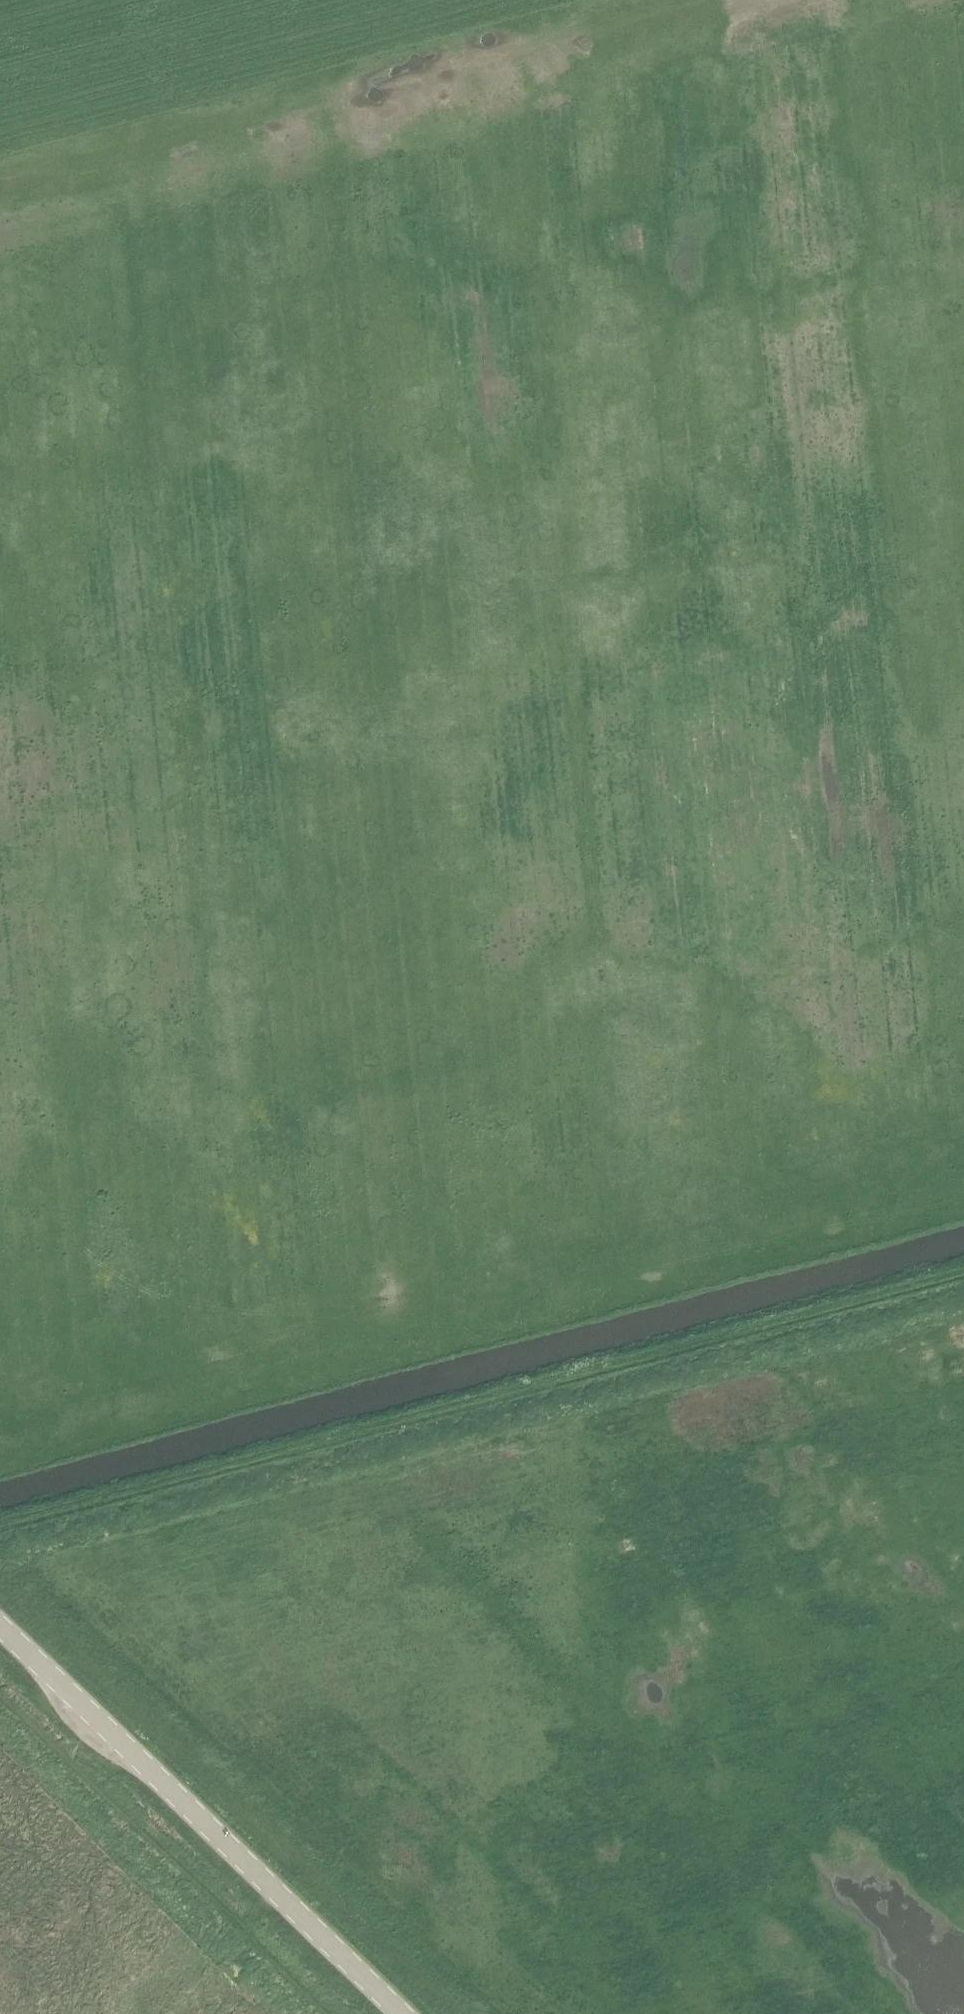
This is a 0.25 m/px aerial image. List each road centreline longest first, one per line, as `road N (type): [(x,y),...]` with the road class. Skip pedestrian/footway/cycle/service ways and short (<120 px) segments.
road 1 (secondary): [(401,2013),(0,1624)]

